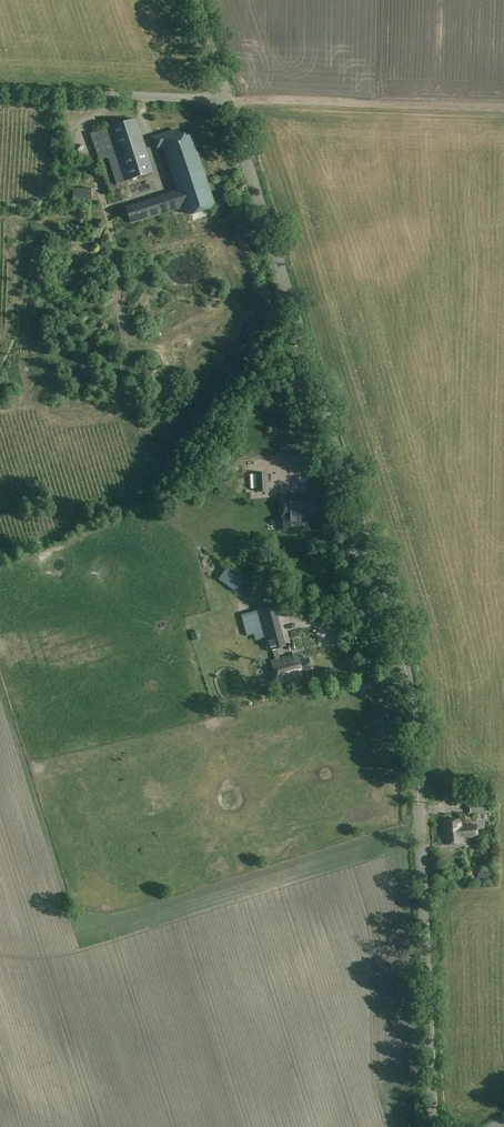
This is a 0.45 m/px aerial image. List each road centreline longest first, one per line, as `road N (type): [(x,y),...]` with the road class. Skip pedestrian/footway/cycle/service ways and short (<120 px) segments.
road 1 (tertiary): [(433,1126),(409,691),(228,100)]
road 2 (track): [(228,100),(503,109)]
road 3 (unclassified): [(228,100),(0,90)]

